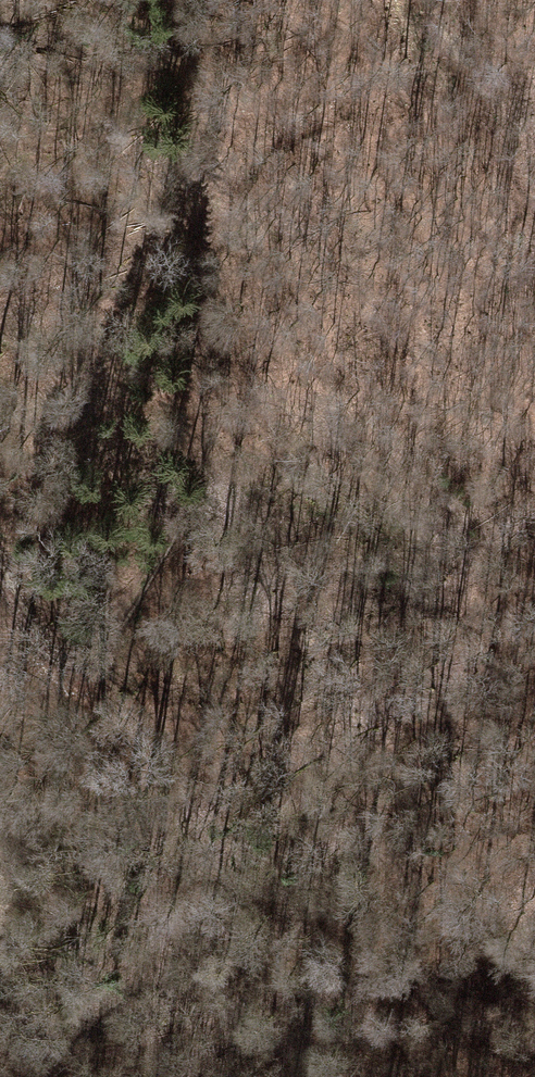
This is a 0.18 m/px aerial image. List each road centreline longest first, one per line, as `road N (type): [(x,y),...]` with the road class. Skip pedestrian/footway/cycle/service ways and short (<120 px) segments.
road 1 (track): [(0,535),(41,634),(96,655),(144,631),(188,519),(217,250),(247,173),(368,77),(409,0)]
road 2 (track): [(423,0),(509,184),(534,217)]
road 3 (track): [(14,1076),(139,981)]

